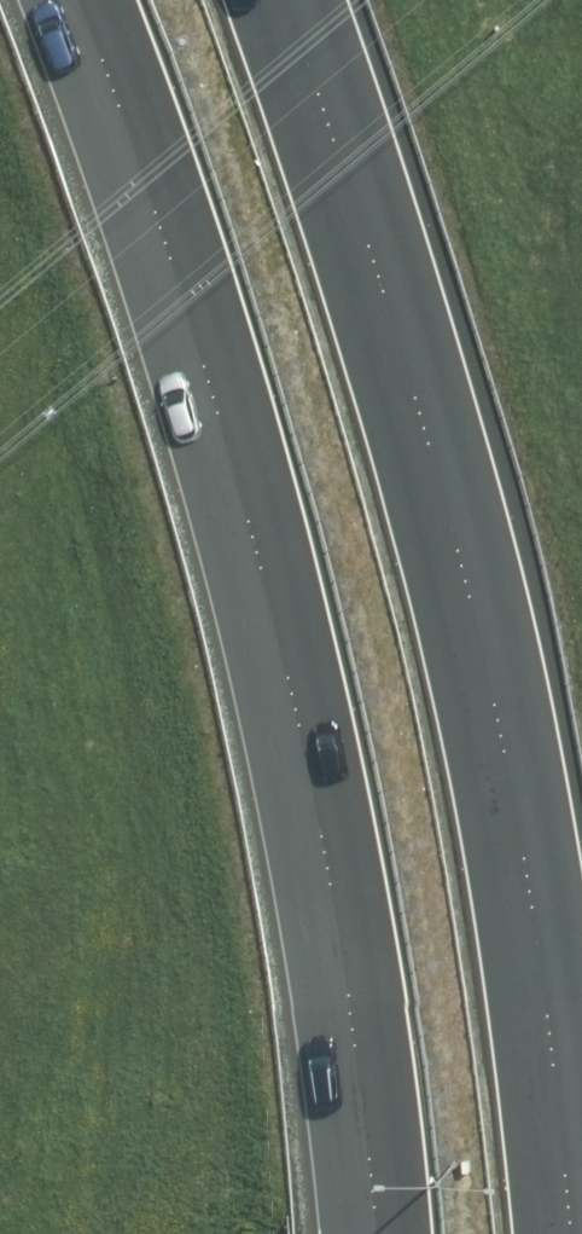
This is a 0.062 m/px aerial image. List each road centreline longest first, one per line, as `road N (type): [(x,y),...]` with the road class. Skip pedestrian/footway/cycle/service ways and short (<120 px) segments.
road 1 (motorway): [(367,1233),(322,895),(259,586),(176,281),(80,0)]
road 2 (motorway): [(285,0),(384,308),(463,618),(523,933),(562,1233)]

